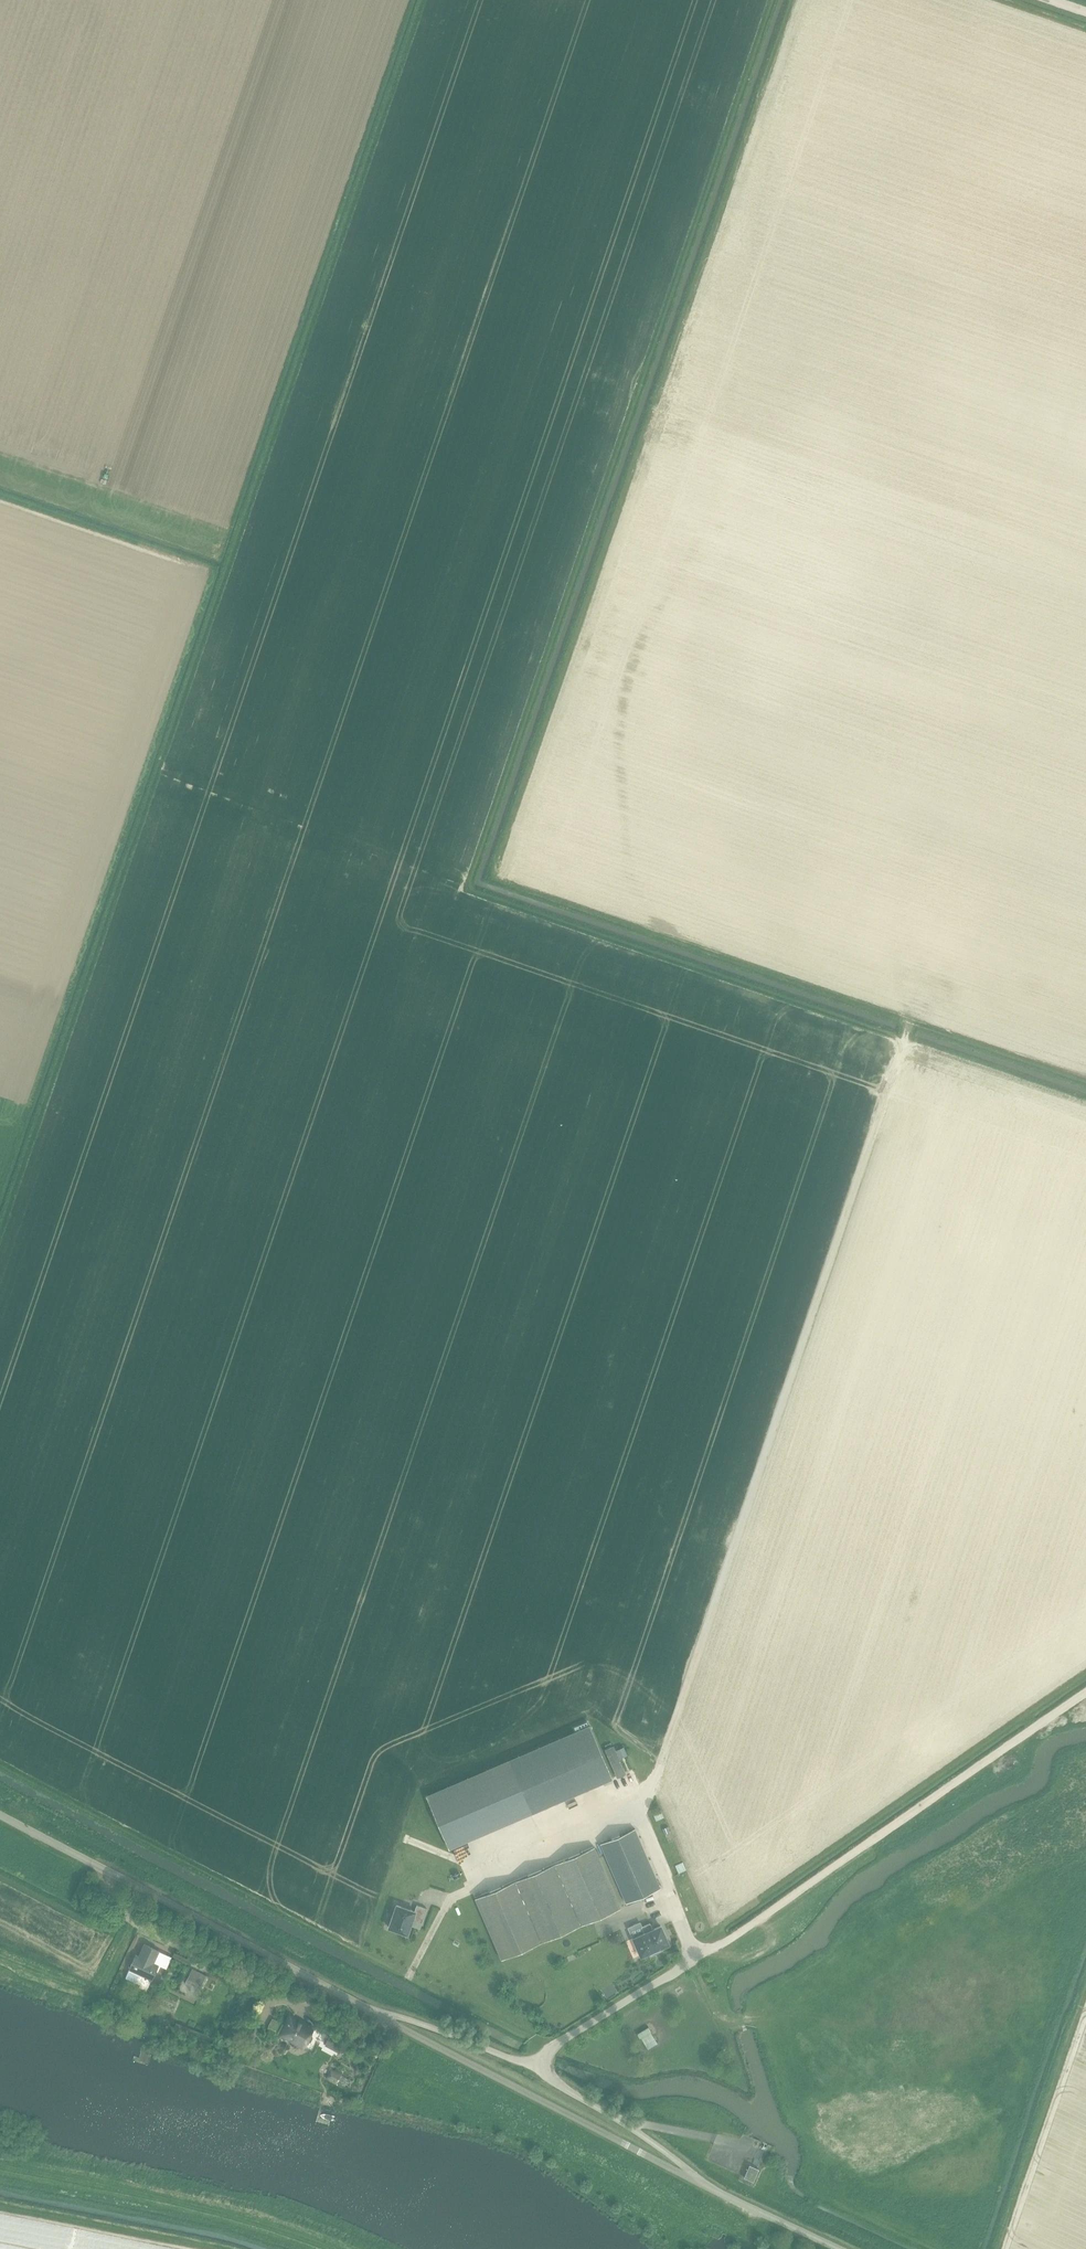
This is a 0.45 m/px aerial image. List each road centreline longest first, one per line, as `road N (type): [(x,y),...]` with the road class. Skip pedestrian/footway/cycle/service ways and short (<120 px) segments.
road 1 (track): [(697,1959),(1085,1693)]
road 2 (unclassified): [(376,2013),(0,1815)]
road 3 (unclassified): [(726,2197),(376,2013)]
road 4 (track): [(266,2248),(214,2224),(0,2178)]
road 5 (unclassified): [(726,2197),(528,2064)]
road 6 (unclassified): [(528,2064),(697,1959)]
road 7 (unclassified): [(528,2064),(376,2013)]
road 8 (unclassified): [(838,2248),(726,2197)]

